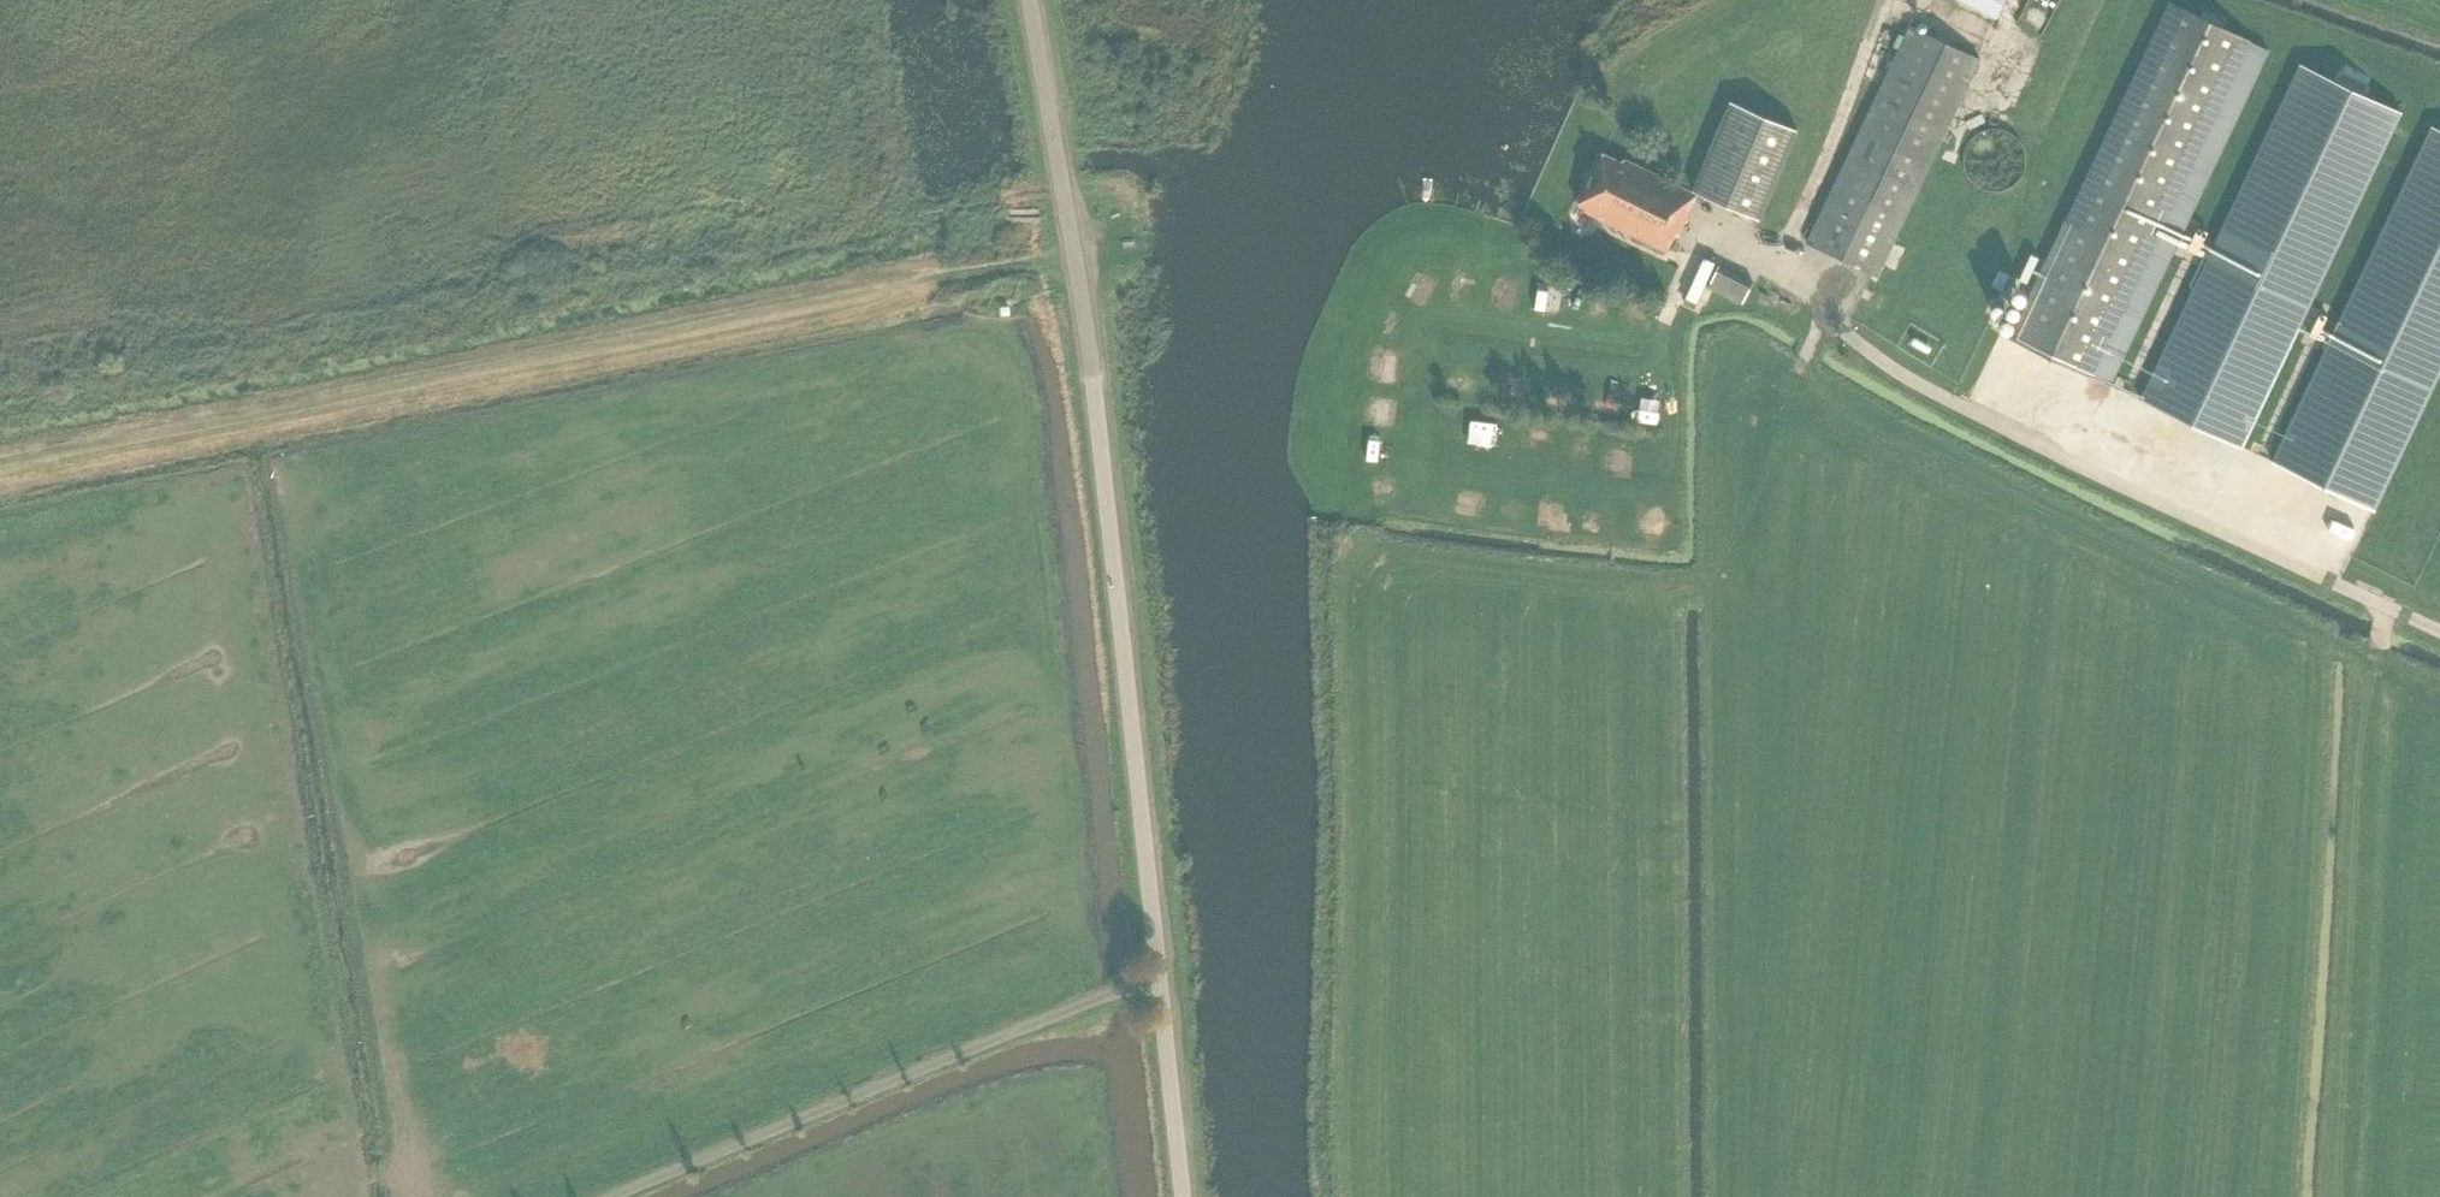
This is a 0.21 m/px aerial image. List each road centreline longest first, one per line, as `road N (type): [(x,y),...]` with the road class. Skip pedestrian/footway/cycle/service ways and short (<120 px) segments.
road 1 (unclassified): [(1182,1196),(1091,370),(1030,0)]
road 2 (track): [(1783,263),(1888,0)]
road 3 (unclassified): [(2439,632),(2331,581)]

